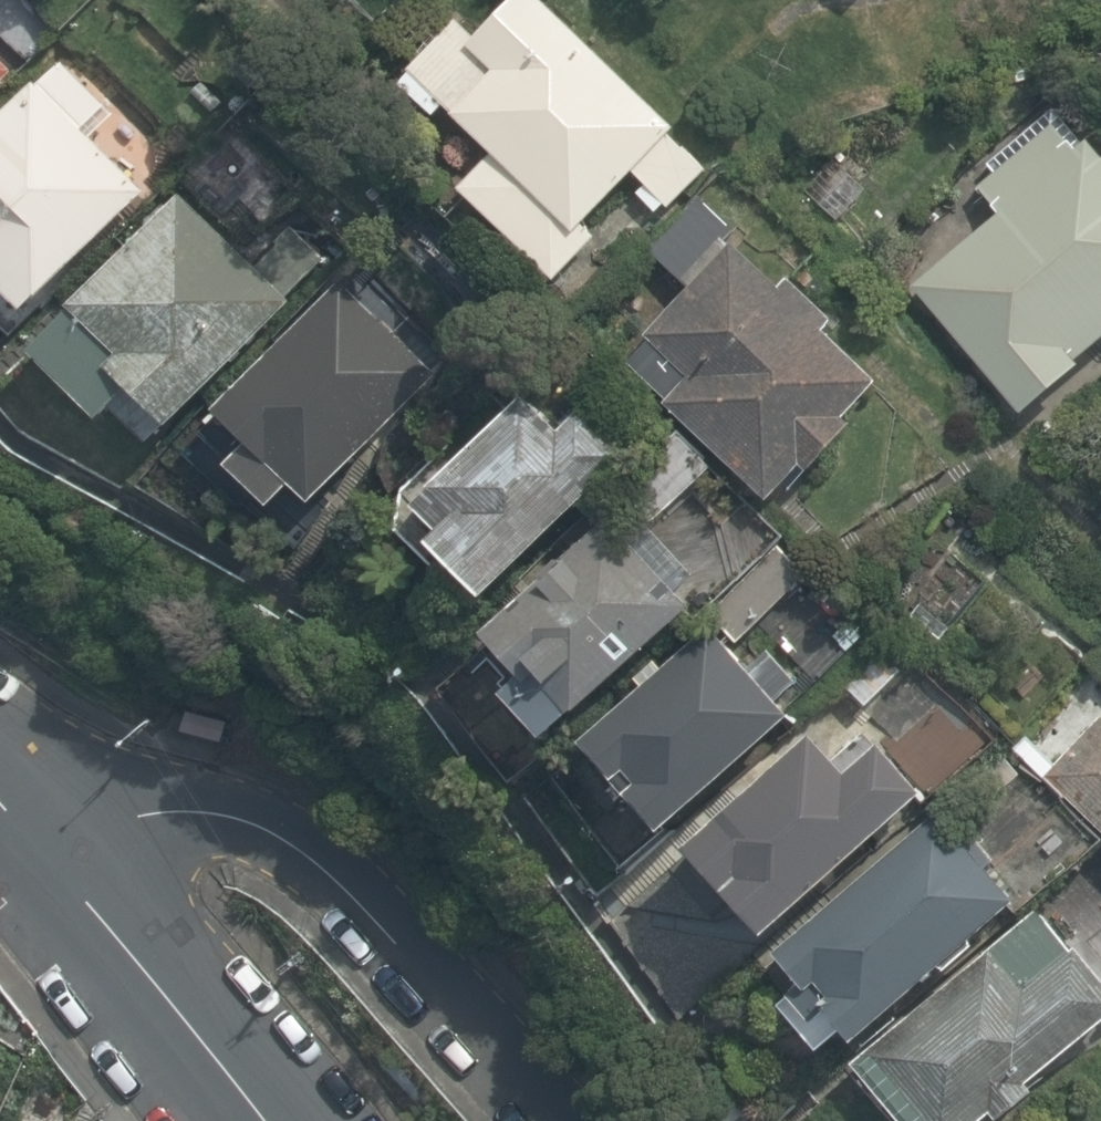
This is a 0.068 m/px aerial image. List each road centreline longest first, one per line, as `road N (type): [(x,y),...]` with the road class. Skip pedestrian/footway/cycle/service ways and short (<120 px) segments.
road 1 (residential): [(73,870),(183,824),(241,819),(302,835),(352,868),(565,1120)]
road 2 (tertiary): [(73,870),(275,1120)]

